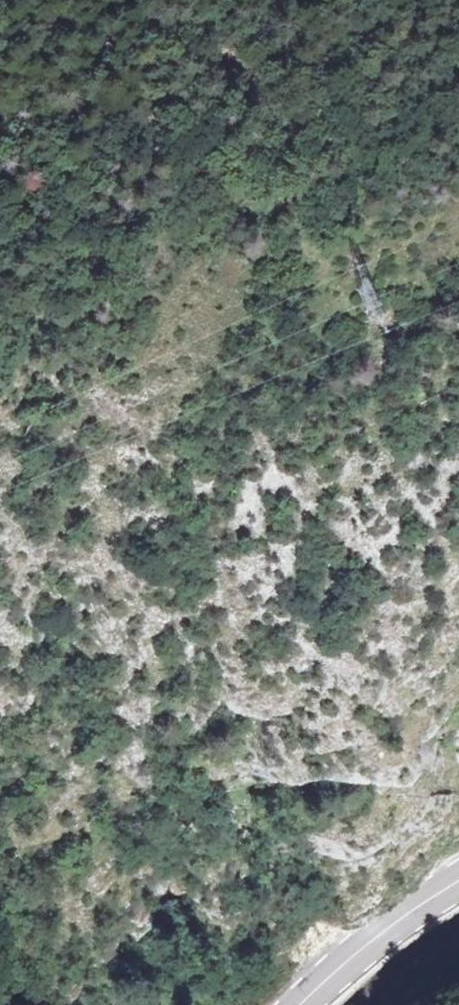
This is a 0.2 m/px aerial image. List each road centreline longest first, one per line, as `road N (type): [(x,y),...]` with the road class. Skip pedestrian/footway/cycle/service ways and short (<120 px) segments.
road 1 (secondary): [(458,884),(381,936),(303,1004)]

